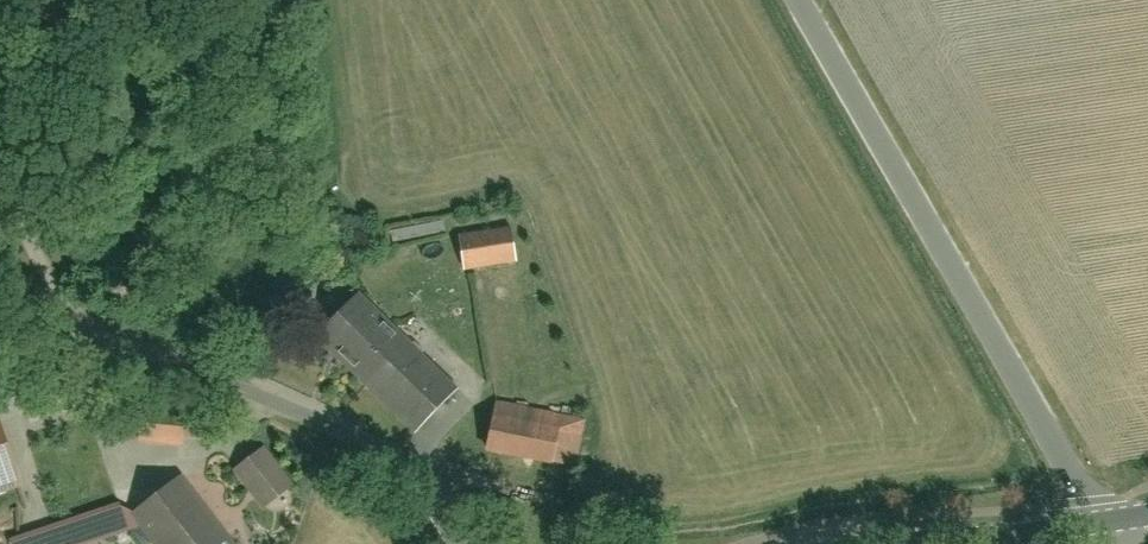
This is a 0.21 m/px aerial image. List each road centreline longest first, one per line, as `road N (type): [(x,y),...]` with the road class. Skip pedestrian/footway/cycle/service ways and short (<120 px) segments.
road 1 (residential): [(1103,525),(802,0)]
road 2 (residential): [(460,543),(419,488),(341,430),(105,342),(79,340)]
road 3 (residential): [(79,340),(0,184)]
road 4 (tertiary): [(1103,525),(935,543)]

